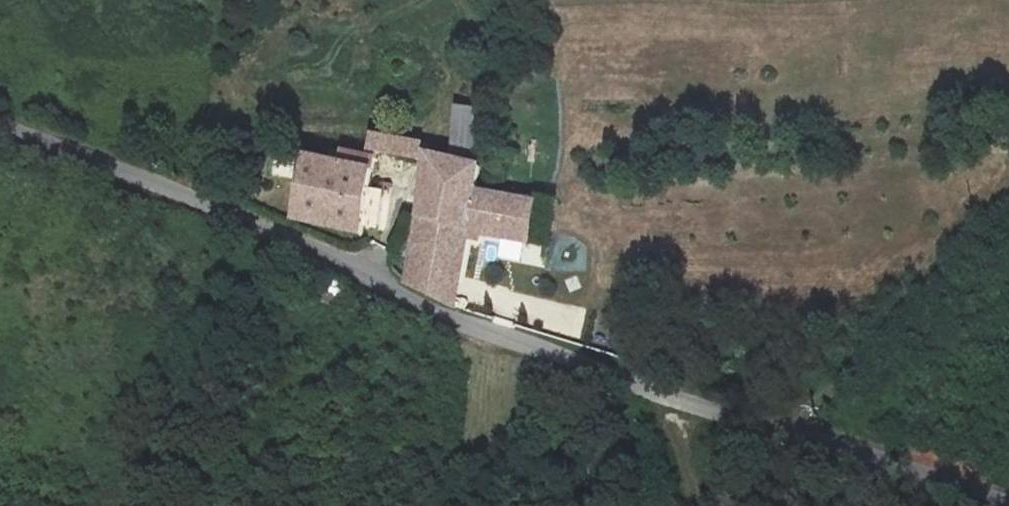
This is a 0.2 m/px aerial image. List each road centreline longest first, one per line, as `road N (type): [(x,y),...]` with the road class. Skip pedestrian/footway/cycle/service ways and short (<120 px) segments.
road 1 (unclassified): [(1001,505),(428,314),(181,192),(0,127)]
road 2 (track): [(1008,193),(798,437)]

